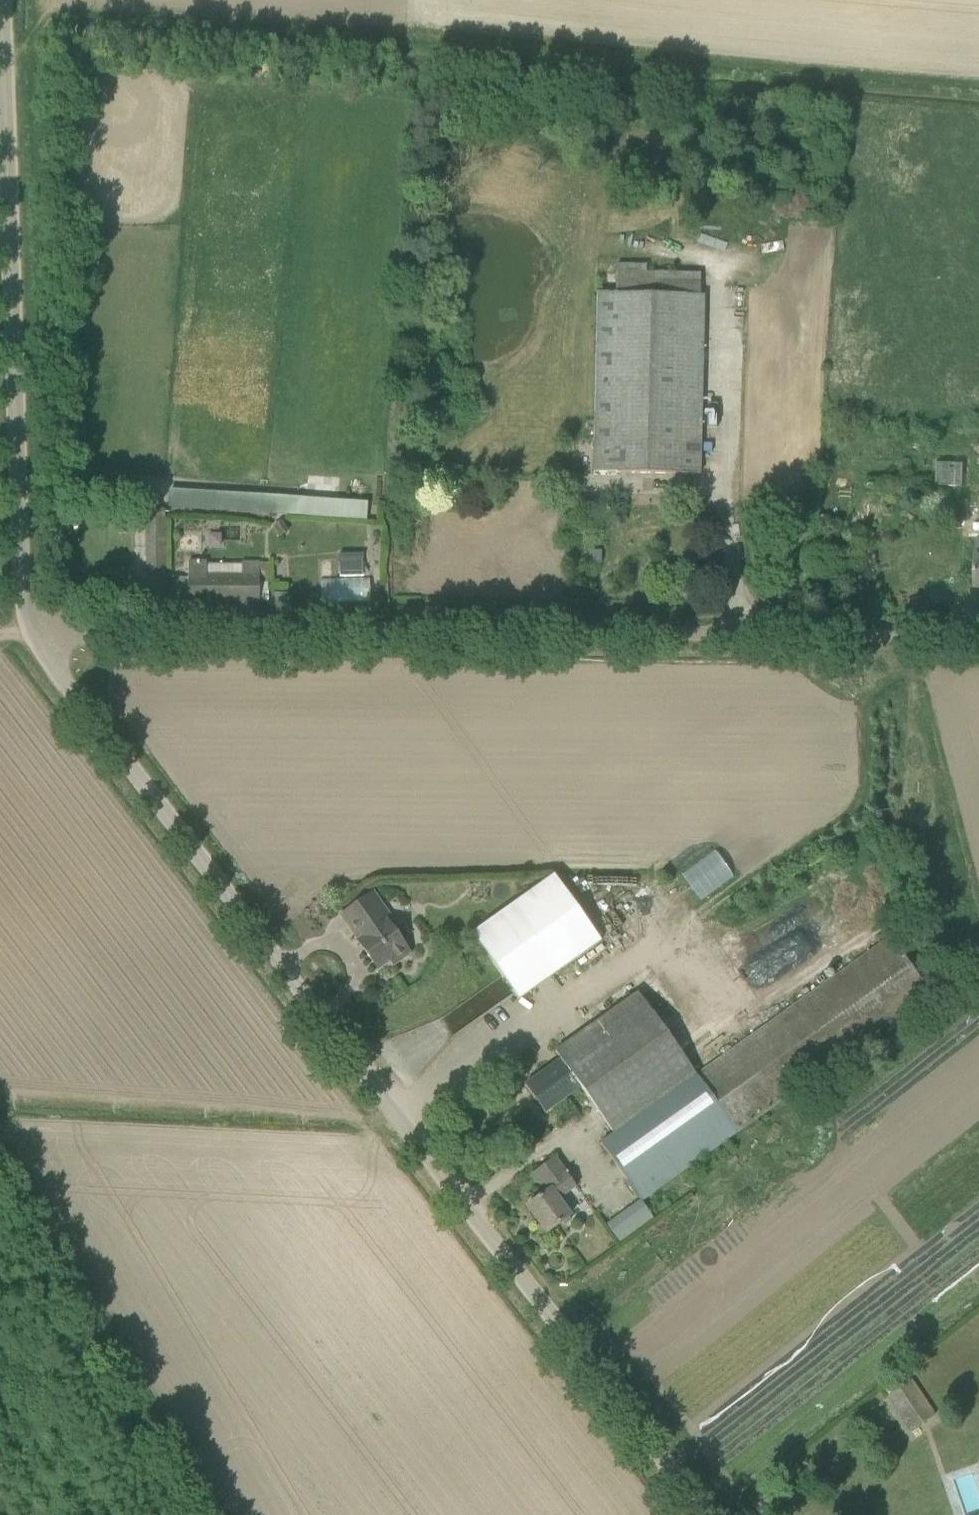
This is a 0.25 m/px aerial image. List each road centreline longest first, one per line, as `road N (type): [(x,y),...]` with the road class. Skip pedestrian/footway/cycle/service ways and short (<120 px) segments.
road 1 (unclassified): [(704,1514),(60,679),(33,630)]
road 2 (unclassified): [(978,638),(33,630)]
road 3 (unclassified): [(33,630),(17,564),(3,0)]

